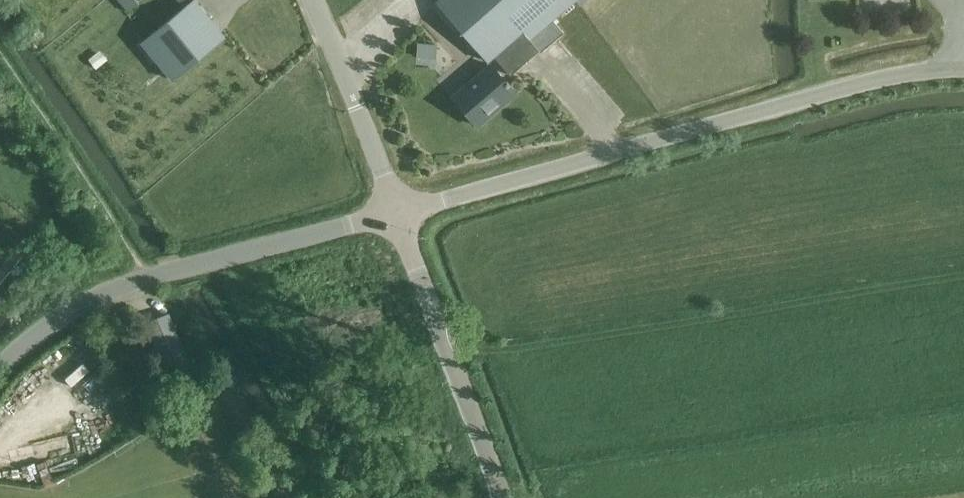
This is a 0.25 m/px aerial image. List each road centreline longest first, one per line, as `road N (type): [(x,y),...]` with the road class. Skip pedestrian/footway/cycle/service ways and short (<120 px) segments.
road 1 (unclassified): [(396,212),(787,103),(963,67)]
road 2 (unclassified): [(0,369),(44,328),(109,290),(396,212)]
road 3 (unclassified): [(504,497),(396,212)]
road 4 (unclassified): [(396,212),(313,0)]

